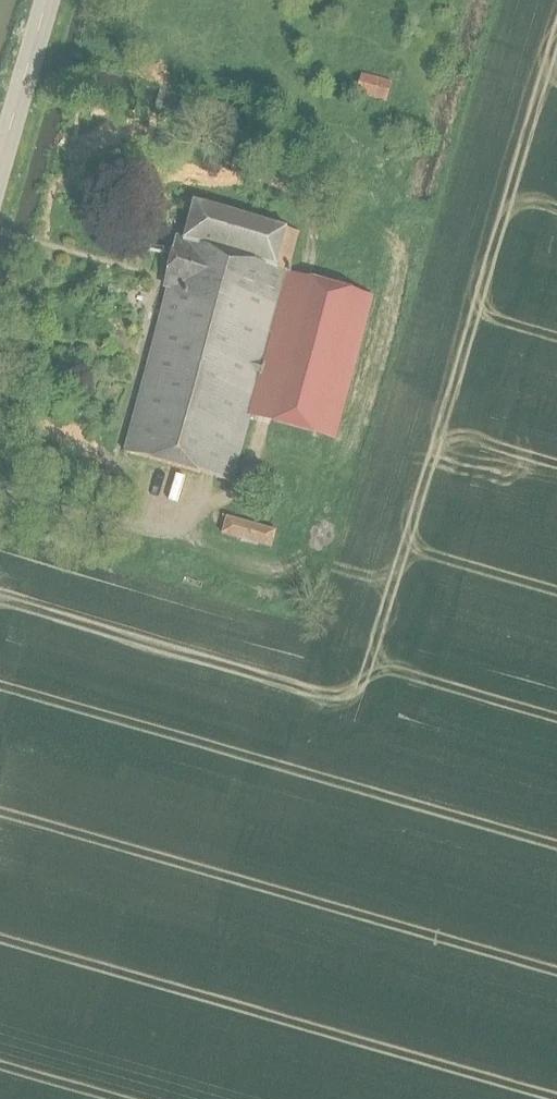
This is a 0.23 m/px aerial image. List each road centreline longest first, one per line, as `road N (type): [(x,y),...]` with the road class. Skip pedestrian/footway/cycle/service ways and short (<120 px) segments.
road 1 (tertiary): [(0,164),(47,0)]

